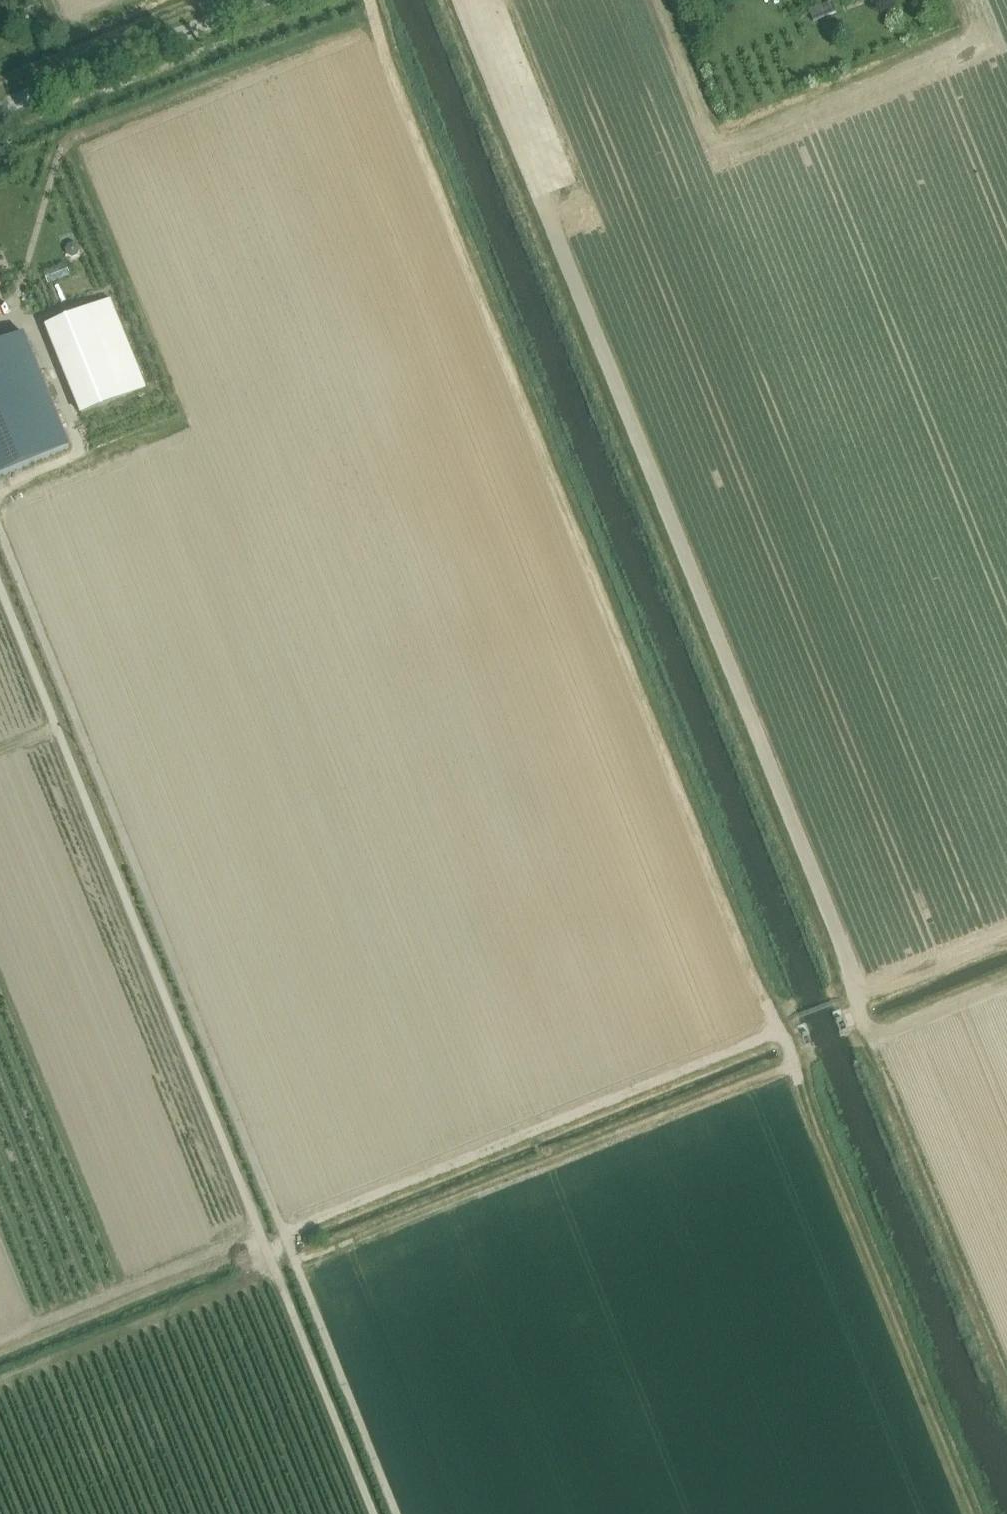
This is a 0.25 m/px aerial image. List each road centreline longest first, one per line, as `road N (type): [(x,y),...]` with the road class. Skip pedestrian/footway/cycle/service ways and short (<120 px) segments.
road 1 (track): [(861,993),(463,0)]
road 2 (unclassified): [(0,106),(263,0)]

